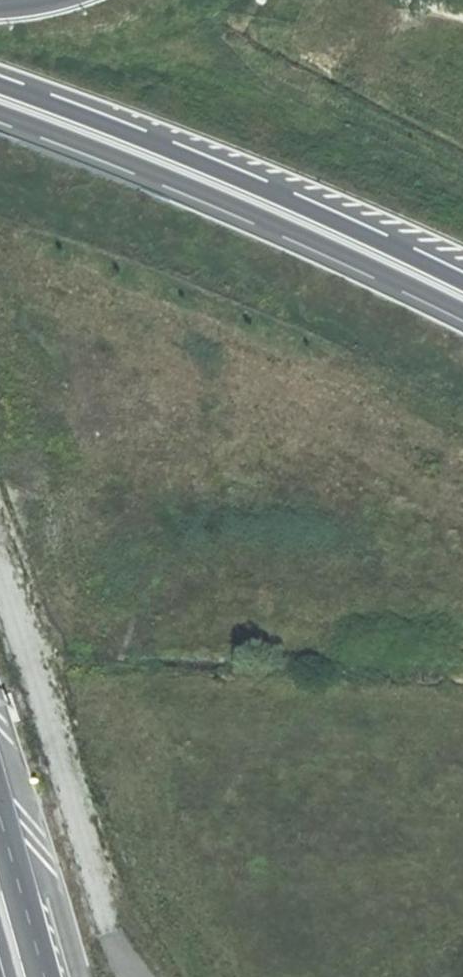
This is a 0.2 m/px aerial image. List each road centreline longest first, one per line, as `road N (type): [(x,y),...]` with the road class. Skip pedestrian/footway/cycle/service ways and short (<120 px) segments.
road 1 (motorway): [(462,287),(159,149),(0,90)]
road 2 (motorway): [(0,119),(262,221),(462,315)]
road 3 (motorway): [(42,976),(0,827)]

